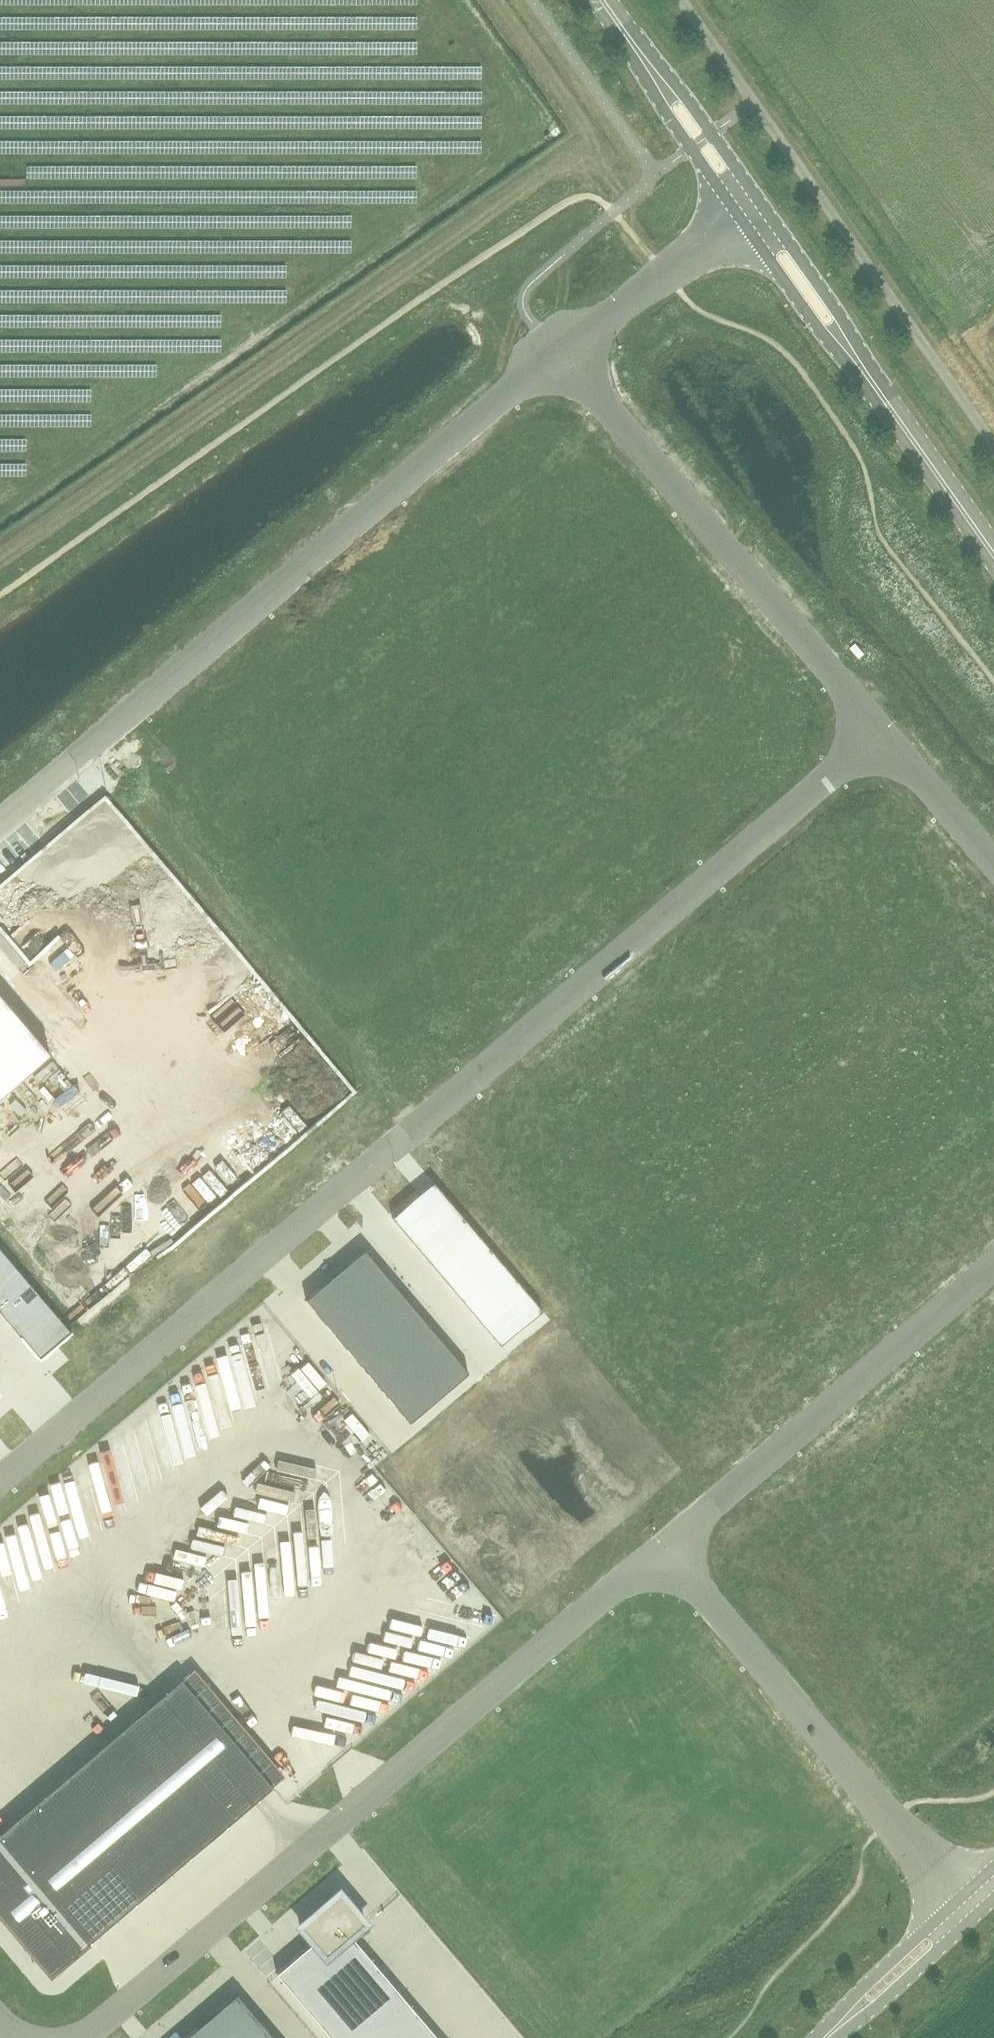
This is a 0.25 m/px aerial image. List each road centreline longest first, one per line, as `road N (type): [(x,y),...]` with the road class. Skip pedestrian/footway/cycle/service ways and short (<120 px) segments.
road 1 (unclassified): [(884,736),(0,1485)]
road 2 (unclassified): [(666,1550),(82,2037)]
road 3 (unclassified): [(553,352),(81,754)]
road 4 (unclassified): [(553,352),(884,736)]
road 5 (unclassified): [(960,1896),(666,1550)]
road 6 (unclassified): [(993,1270),(666,1550)]
road 7 (secondary): [(764,208),(671,78),(619,24)]
road 8 (secondary): [(619,24),(668,116),(743,221)]
road 9 (unclassified): [(743,221),(553,352)]
road 10 (secondary): [(743,221),(818,328),(874,384)]
road 11 (secondary): [(993,555),(874,384)]
road 12 (secondary): [(874,384),(827,296),(764,208)]
road 13 (secondary): [(836,2029),(878,2004),(978,1912)]
road 14 (secondary): [(960,1896),(863,1987),(836,2029)]
road 15 (unclassified): [(884,736),(993,864)]

